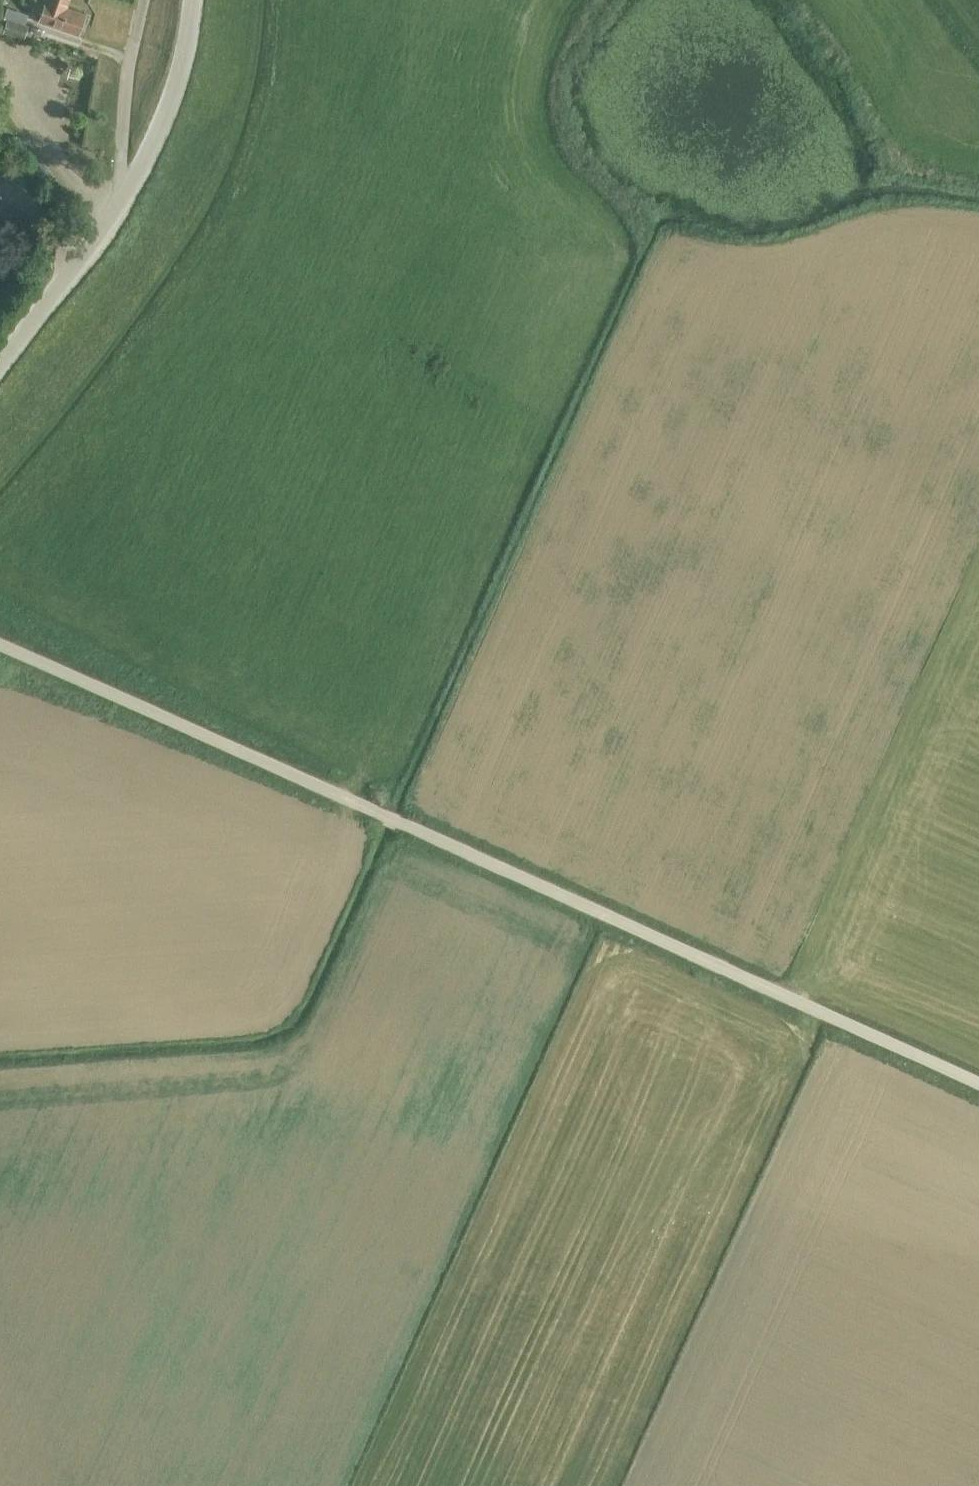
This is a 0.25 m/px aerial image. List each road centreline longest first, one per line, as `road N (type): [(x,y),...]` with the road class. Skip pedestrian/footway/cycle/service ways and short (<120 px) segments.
road 1 (unclassified): [(978,1080),(0,644)]
road 2 (unclassified): [(193,0),(180,81),(152,153),(0,367)]

